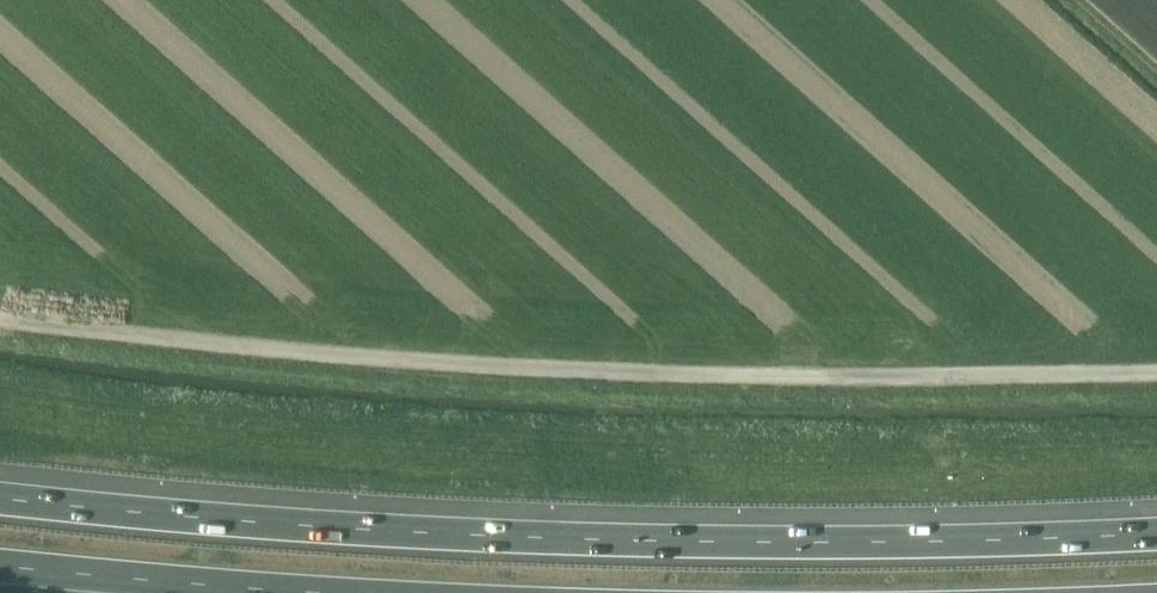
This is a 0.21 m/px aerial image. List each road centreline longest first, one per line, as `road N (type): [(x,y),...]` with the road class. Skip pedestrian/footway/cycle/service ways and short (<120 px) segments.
road 1 (track): [(0,320),(606,376),(1156,374)]
road 2 (motorway): [(1156,533),(953,542),(535,538),(0,498)]
road 3 (motorway): [(0,566),(328,592)]

